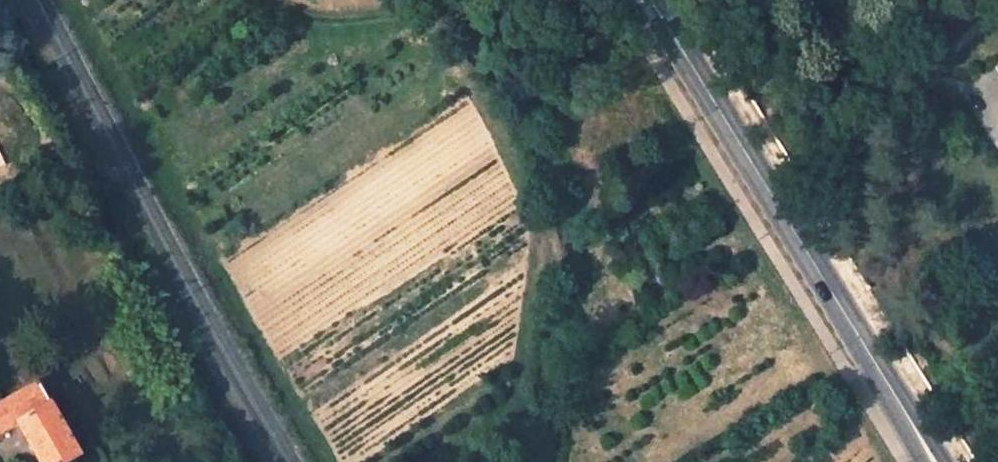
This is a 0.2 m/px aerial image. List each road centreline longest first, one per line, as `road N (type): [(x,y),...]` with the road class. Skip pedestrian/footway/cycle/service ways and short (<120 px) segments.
road 1 (tertiary): [(650,0),(933,461)]
road 2 (track): [(262,0),(316,18),(425,17)]

